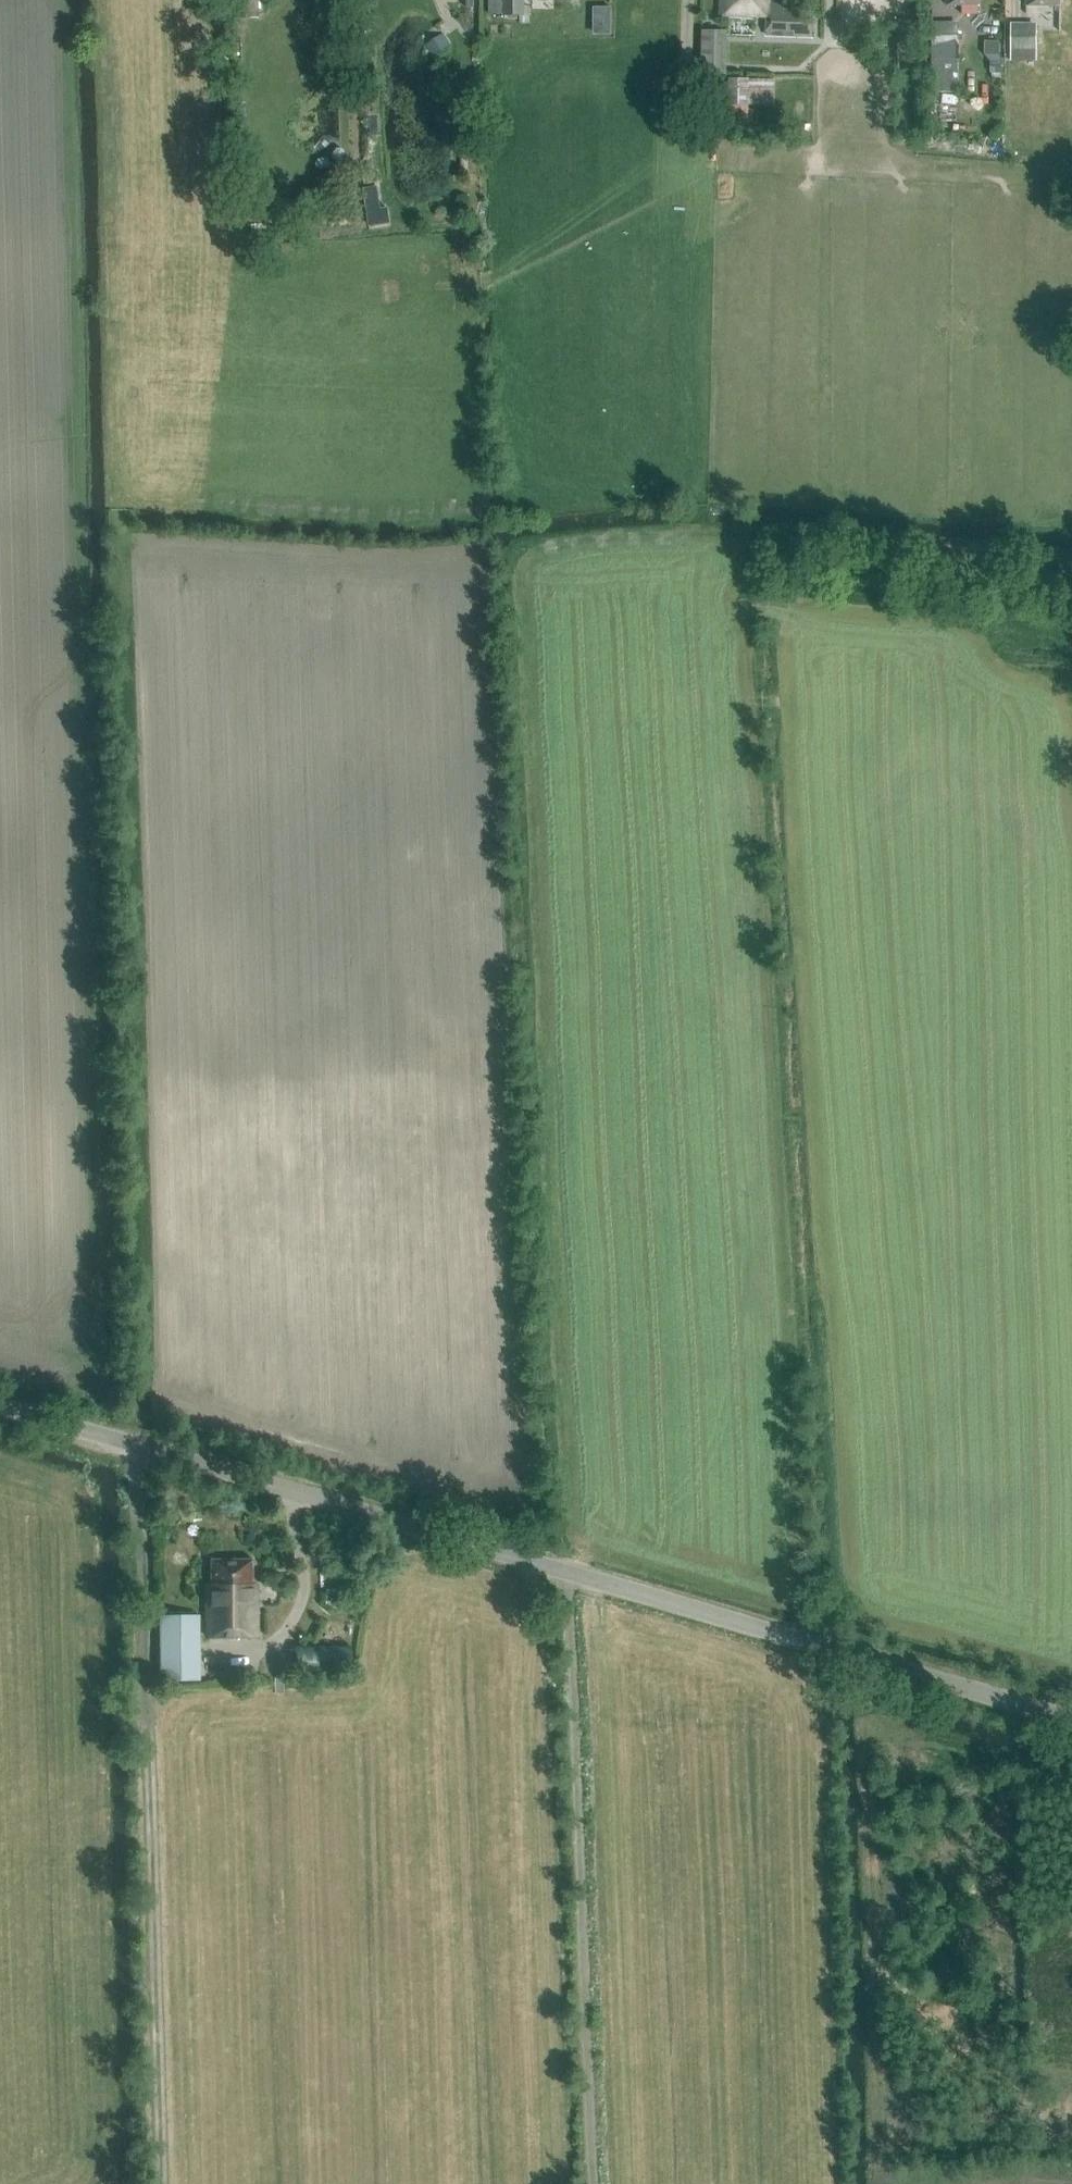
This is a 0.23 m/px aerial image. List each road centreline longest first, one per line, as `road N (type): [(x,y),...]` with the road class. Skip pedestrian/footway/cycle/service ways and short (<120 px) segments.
road 1 (tertiary): [(1071,1720),(0,1401)]

